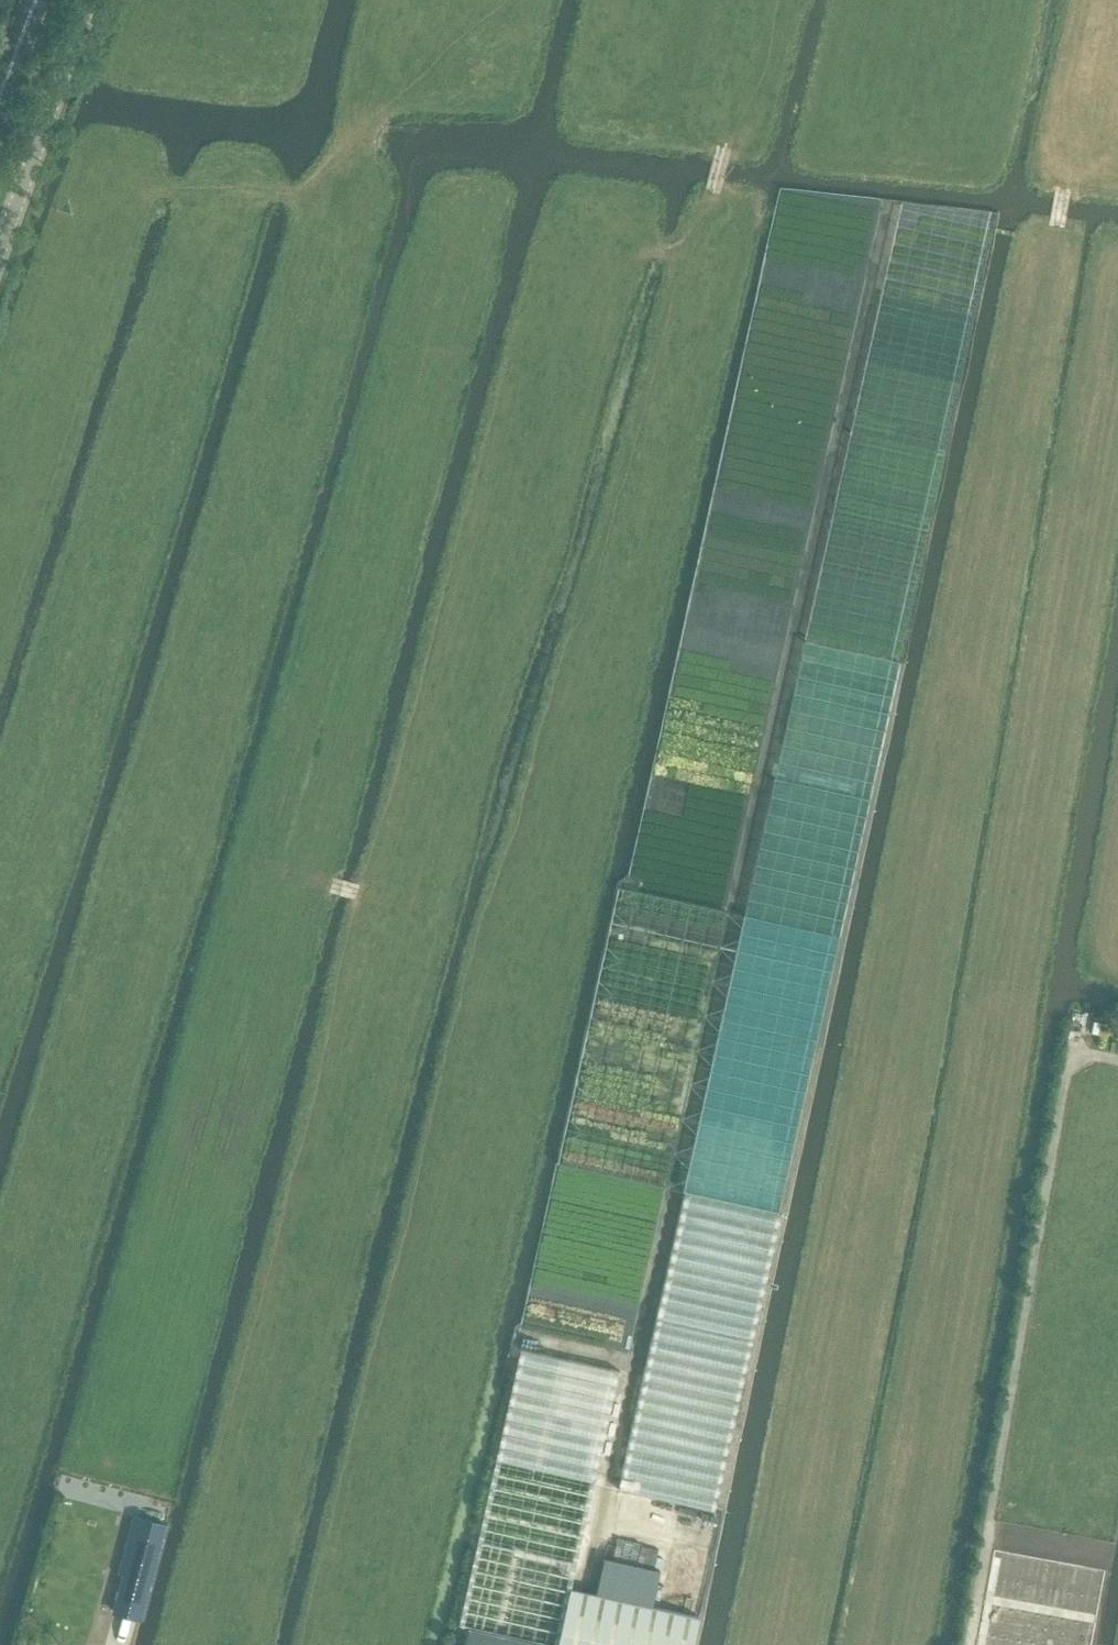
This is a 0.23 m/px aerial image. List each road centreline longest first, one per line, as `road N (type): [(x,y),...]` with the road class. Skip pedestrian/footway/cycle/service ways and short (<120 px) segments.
road 1 (unclassified): [(0,246),(90,0)]

